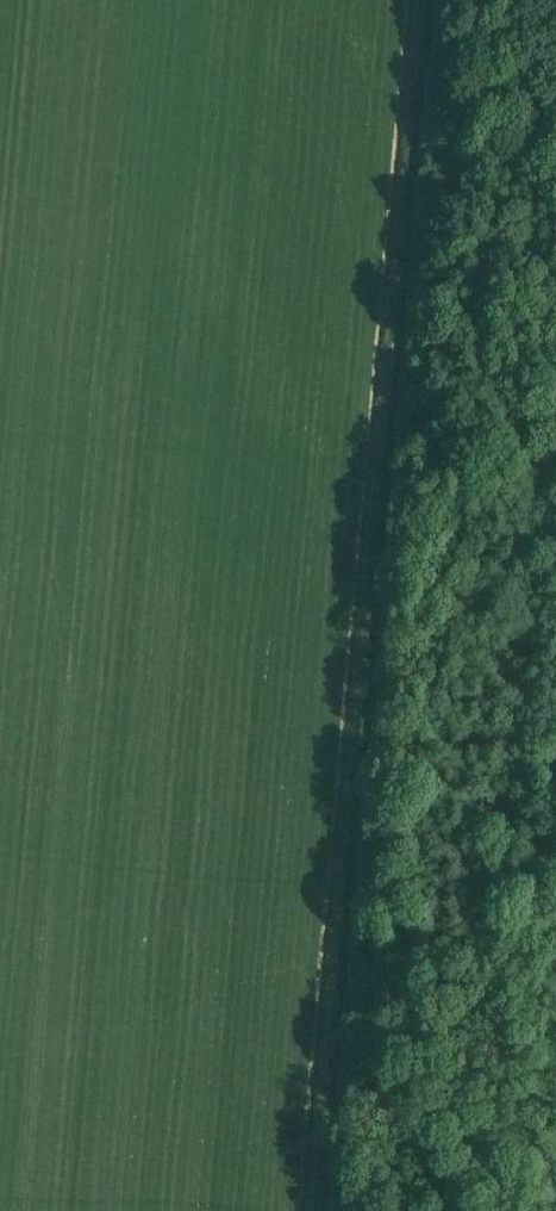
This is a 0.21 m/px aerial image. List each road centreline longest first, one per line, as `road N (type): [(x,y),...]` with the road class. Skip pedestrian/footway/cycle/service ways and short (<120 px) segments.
road 1 (track): [(326,1210),(435,0)]

